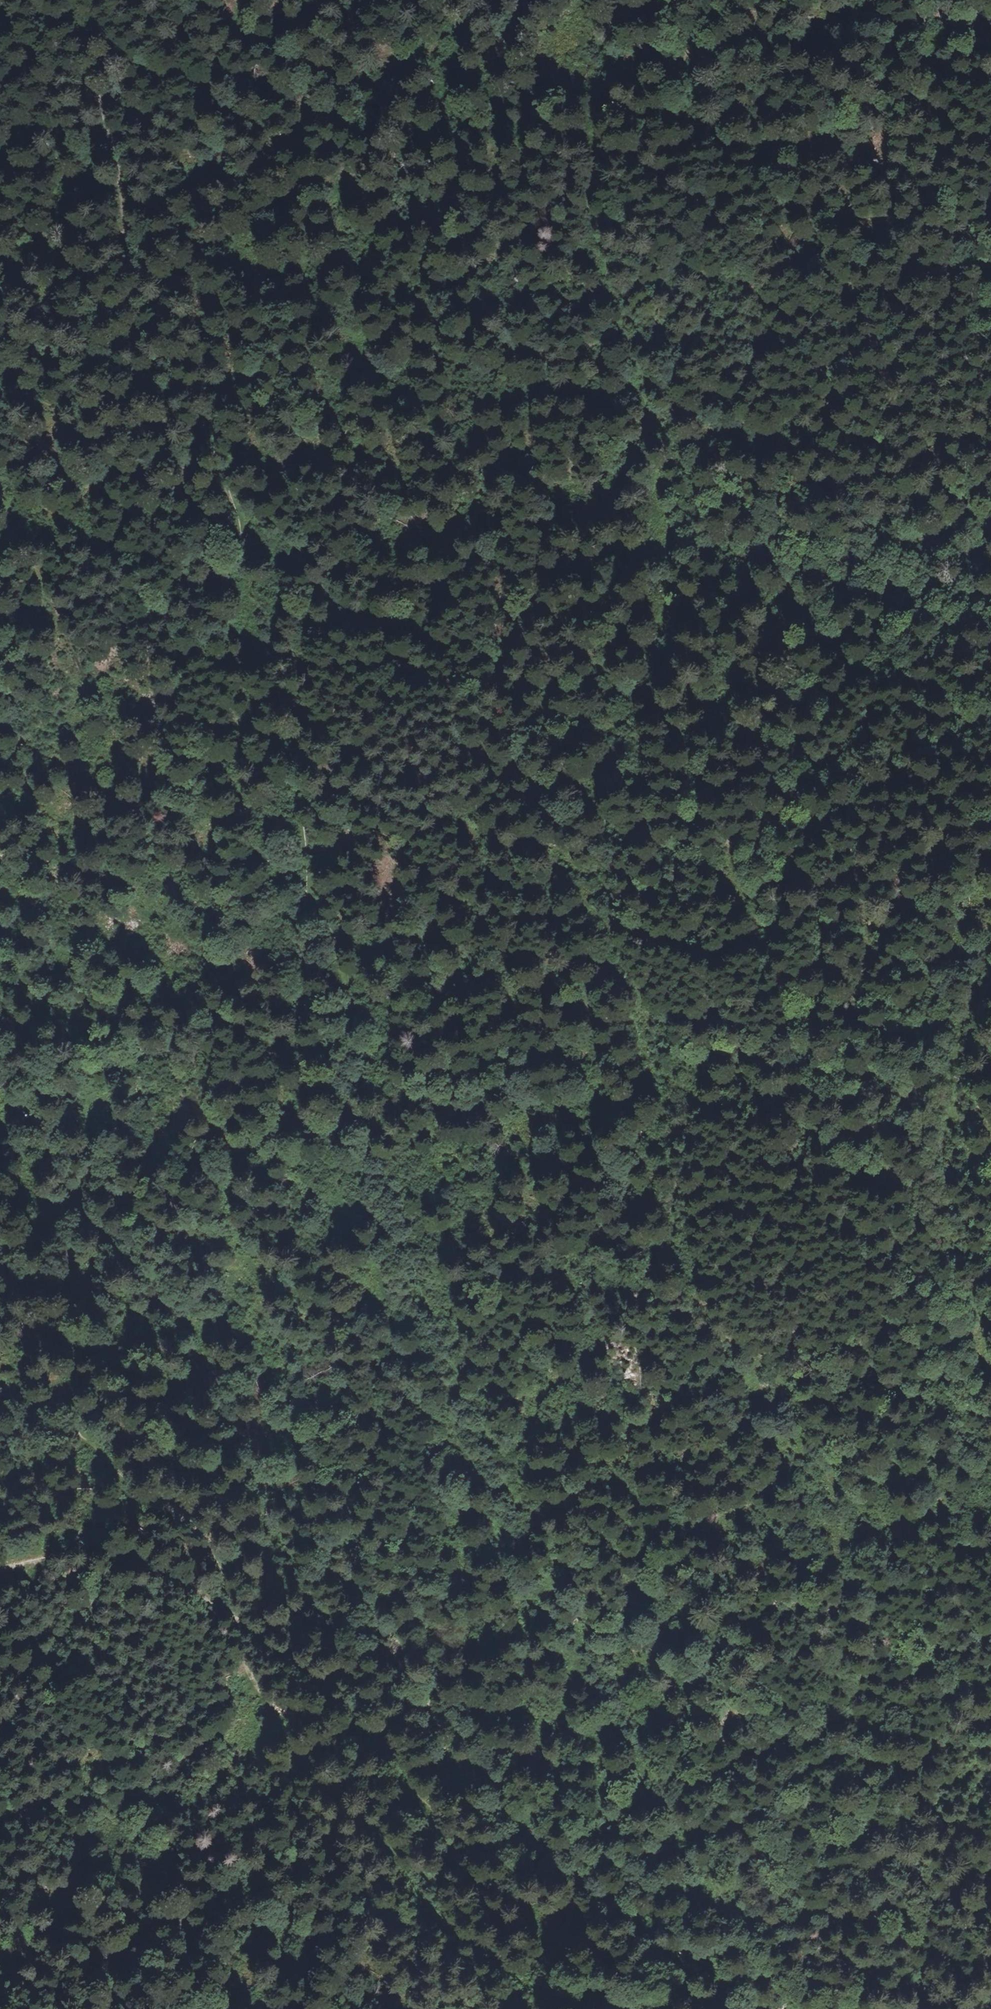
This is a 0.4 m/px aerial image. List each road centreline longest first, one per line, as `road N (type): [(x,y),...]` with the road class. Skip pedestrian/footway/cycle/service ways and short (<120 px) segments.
road 1 (track): [(303,819),(305,1046),(324,1281),(415,1604),(418,1701),(398,1709),(338,1684),(230,1613),(126,1561),(72,1552),(0,1569)]
road 2 (track): [(302,776),(319,604),(338,557),(341,472),(370,342),(385,191),(409,101),(408,0)]
road 3 (track): [(658,383),(622,310),(590,212),(594,80),(566,0)]

